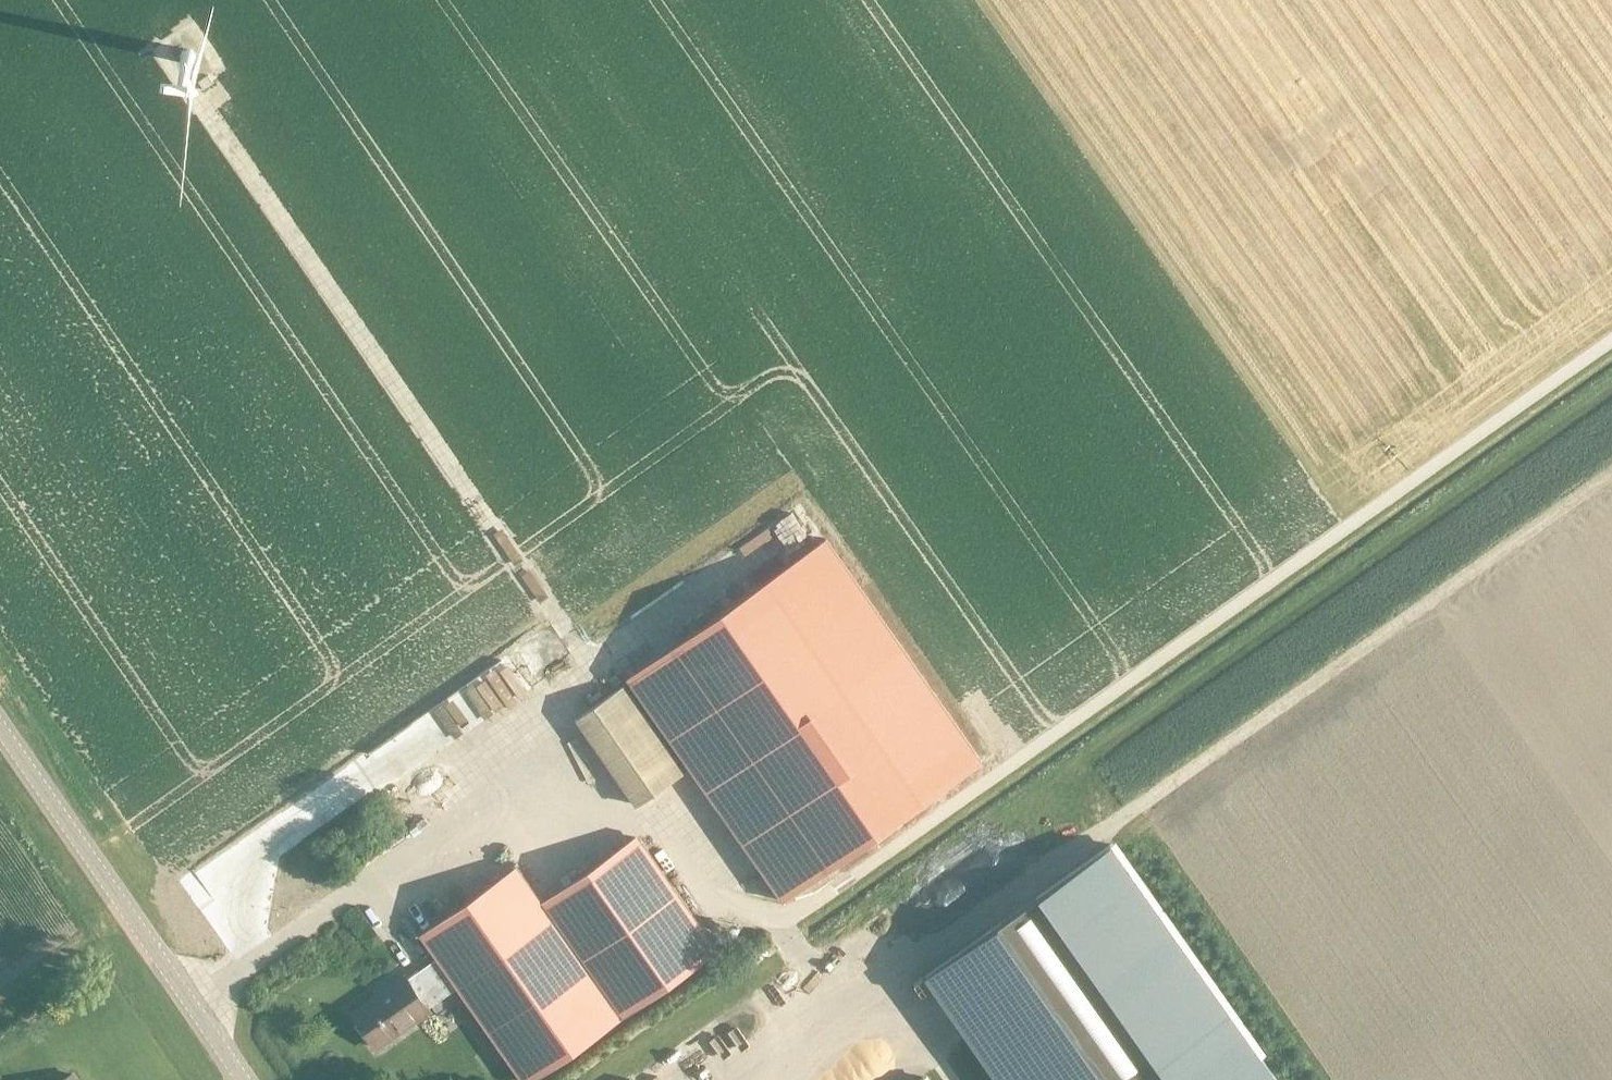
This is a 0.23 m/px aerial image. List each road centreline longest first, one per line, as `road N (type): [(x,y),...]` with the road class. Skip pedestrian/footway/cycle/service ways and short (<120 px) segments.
road 1 (tertiary): [(236,1079),(0,750)]

